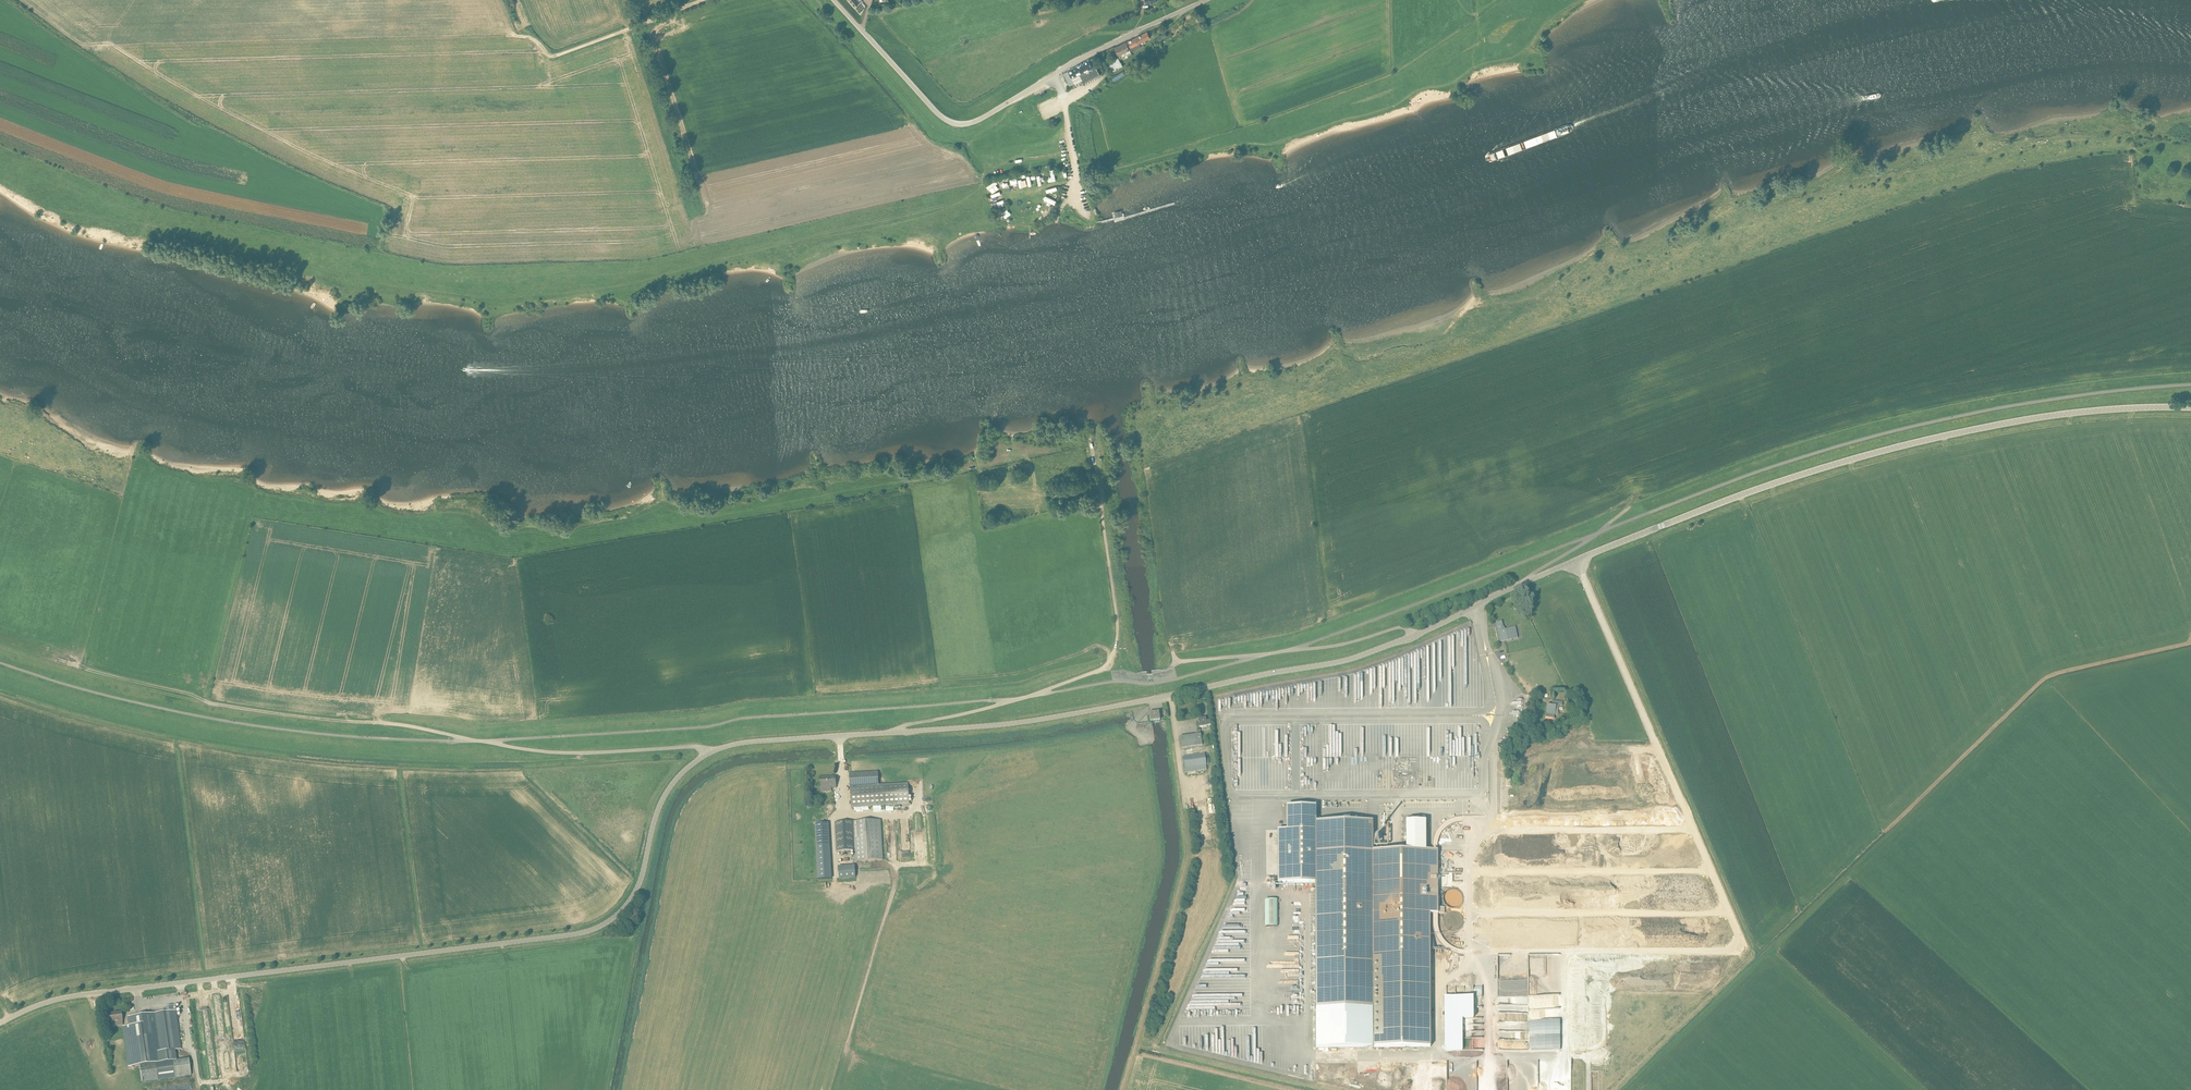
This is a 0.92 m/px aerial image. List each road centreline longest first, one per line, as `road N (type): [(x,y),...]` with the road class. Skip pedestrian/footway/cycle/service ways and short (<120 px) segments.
road 1 (tertiary): [(0,1023),(79,995),(585,932),(616,916),(637,889),(673,783),(728,745),(1028,721),(1349,660),(1554,568),(1846,461),(2020,422),(2190,411)]
road 2 (unclassified): [(834,0),(945,120),(976,121),(1053,74)]
road 3 (unclassified): [(1053,74),(1206,0)]
road 4 (track): [(700,0),(559,55)]

